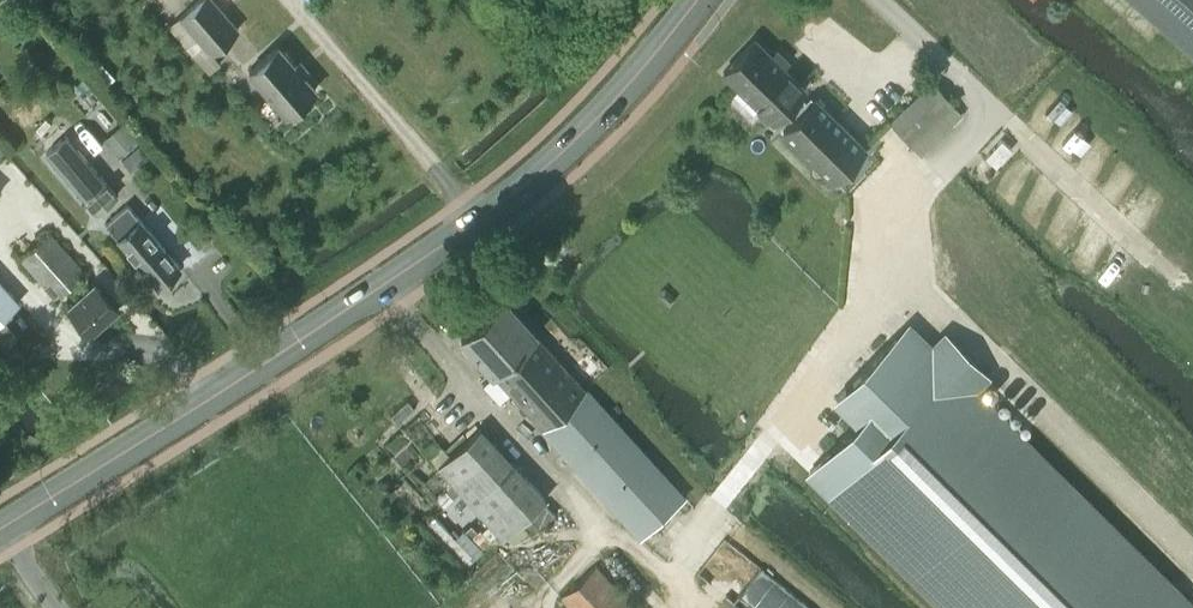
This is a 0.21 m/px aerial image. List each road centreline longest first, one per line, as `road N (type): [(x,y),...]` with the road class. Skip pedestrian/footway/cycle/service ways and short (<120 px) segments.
road 1 (primary): [(0,530),(477,221),(598,121),(693,0)]
road 2 (track): [(672,607),(385,283)]

